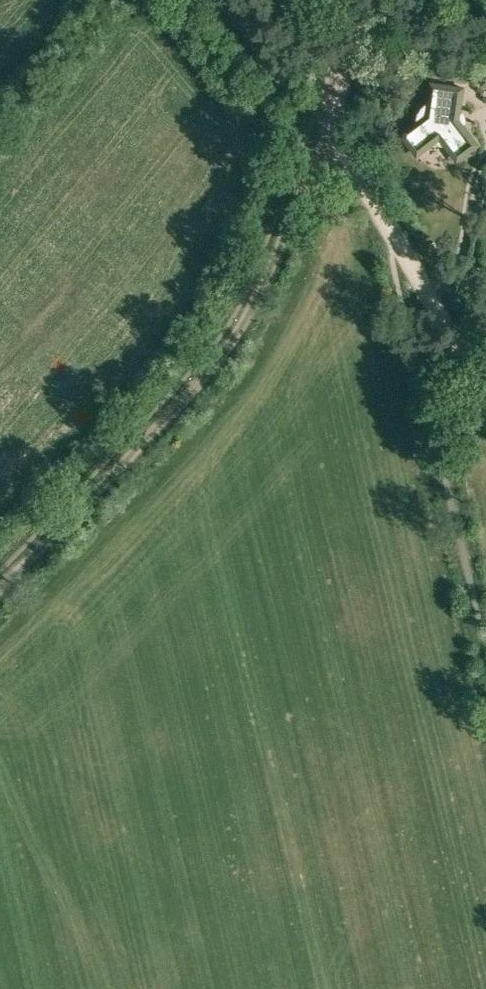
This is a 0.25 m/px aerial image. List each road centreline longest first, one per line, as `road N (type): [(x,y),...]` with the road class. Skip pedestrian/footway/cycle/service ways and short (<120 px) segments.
road 1 (track): [(0,595),(230,342),(281,247),(327,120)]
road 2 (track): [(389,231),(485,408)]
road 3 (track): [(223,0),(327,120)]
road 4 (track): [(327,120),(389,231)]
road 5 (track): [(327,120),(366,0)]

